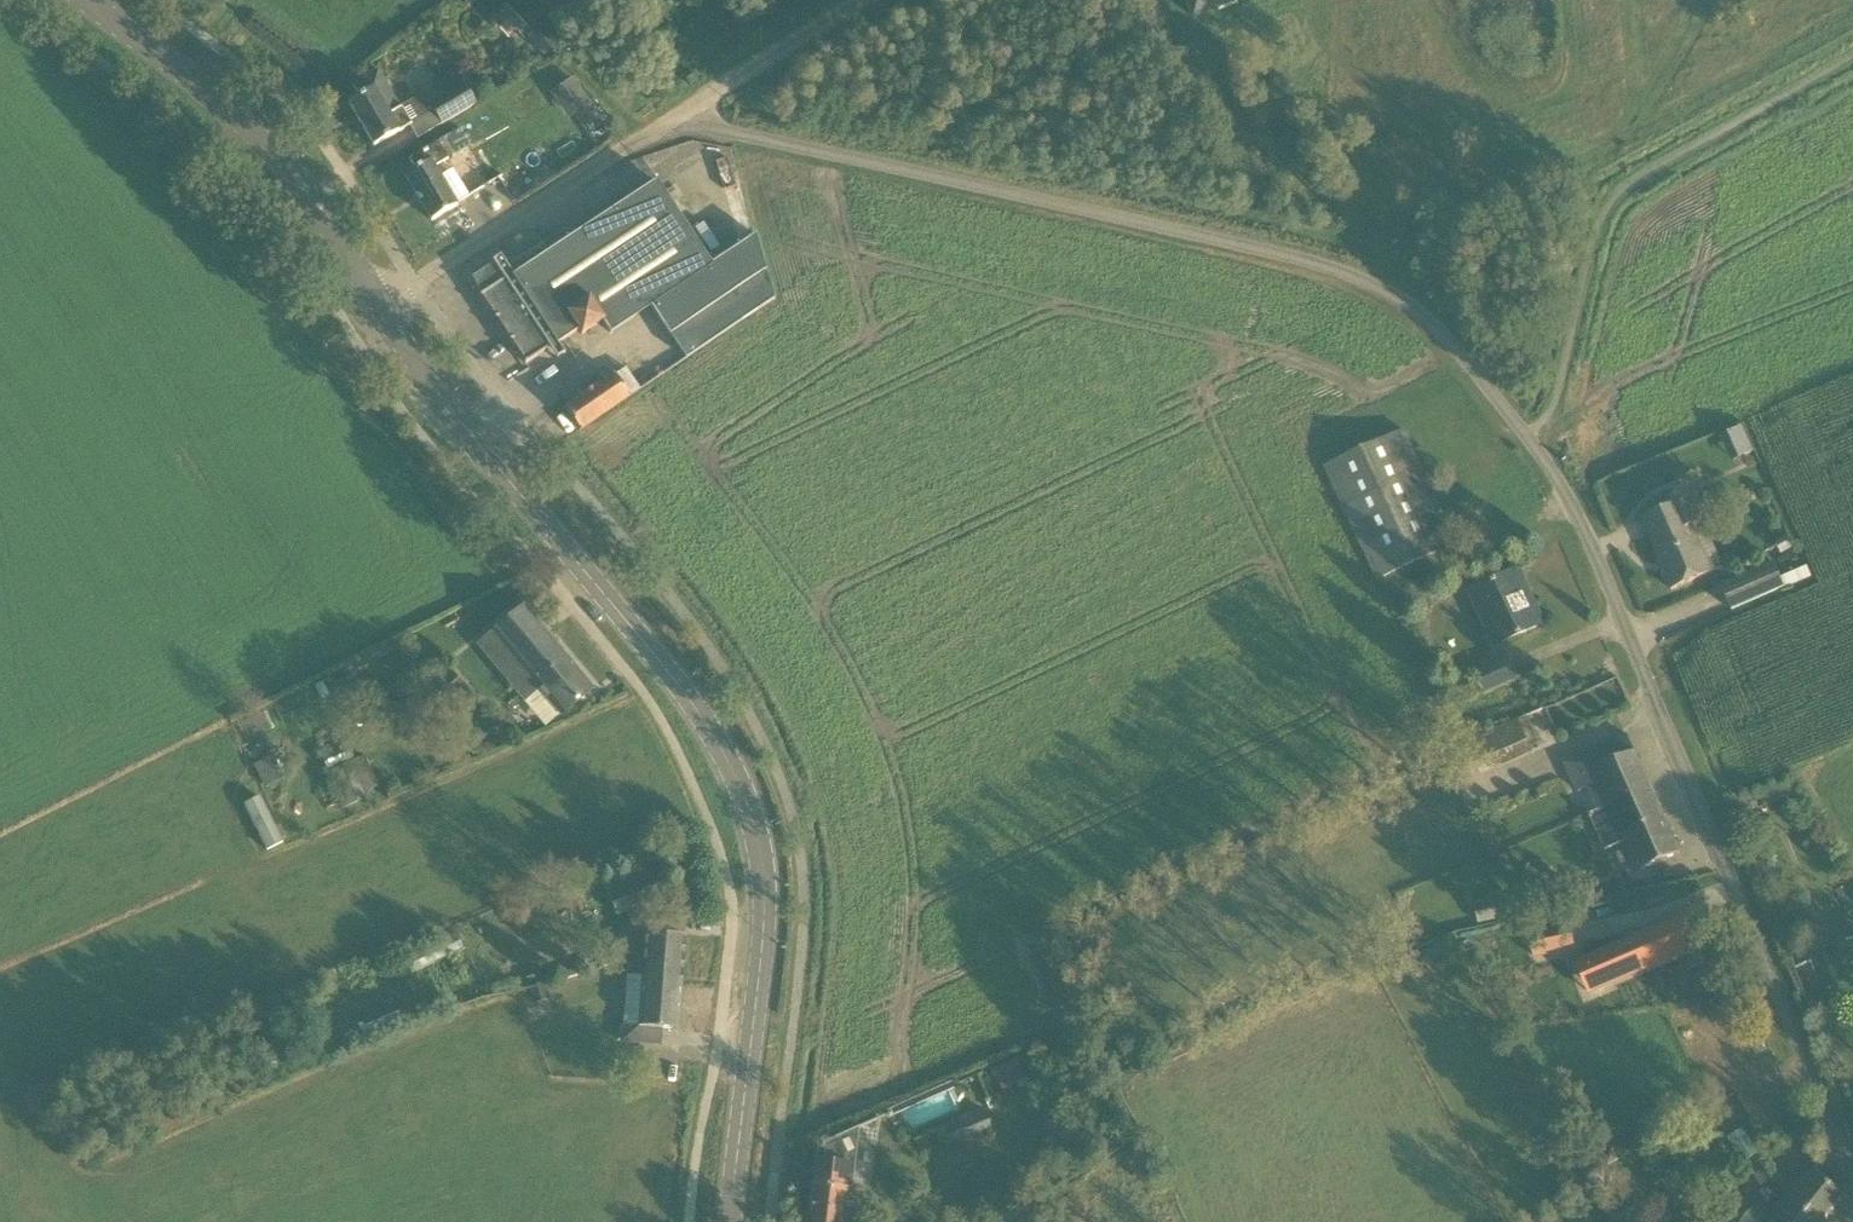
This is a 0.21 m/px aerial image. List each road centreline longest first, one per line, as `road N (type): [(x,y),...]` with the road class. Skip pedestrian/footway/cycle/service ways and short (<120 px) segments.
road 1 (unclassified): [(1852,1173),(1589,537),(1527,436),(1467,361),(1405,302),(1292,255),(674,123)]
road 2 (tertiary): [(731,1221),(767,891),(739,774),(717,734),(450,414),(381,306)]
road 3 (tertiary): [(381,306),(223,103),(90,0)]
road 4 (unclassified): [(381,306),(674,123)]
road 5 (unclassified): [(674,123),(871,0)]

